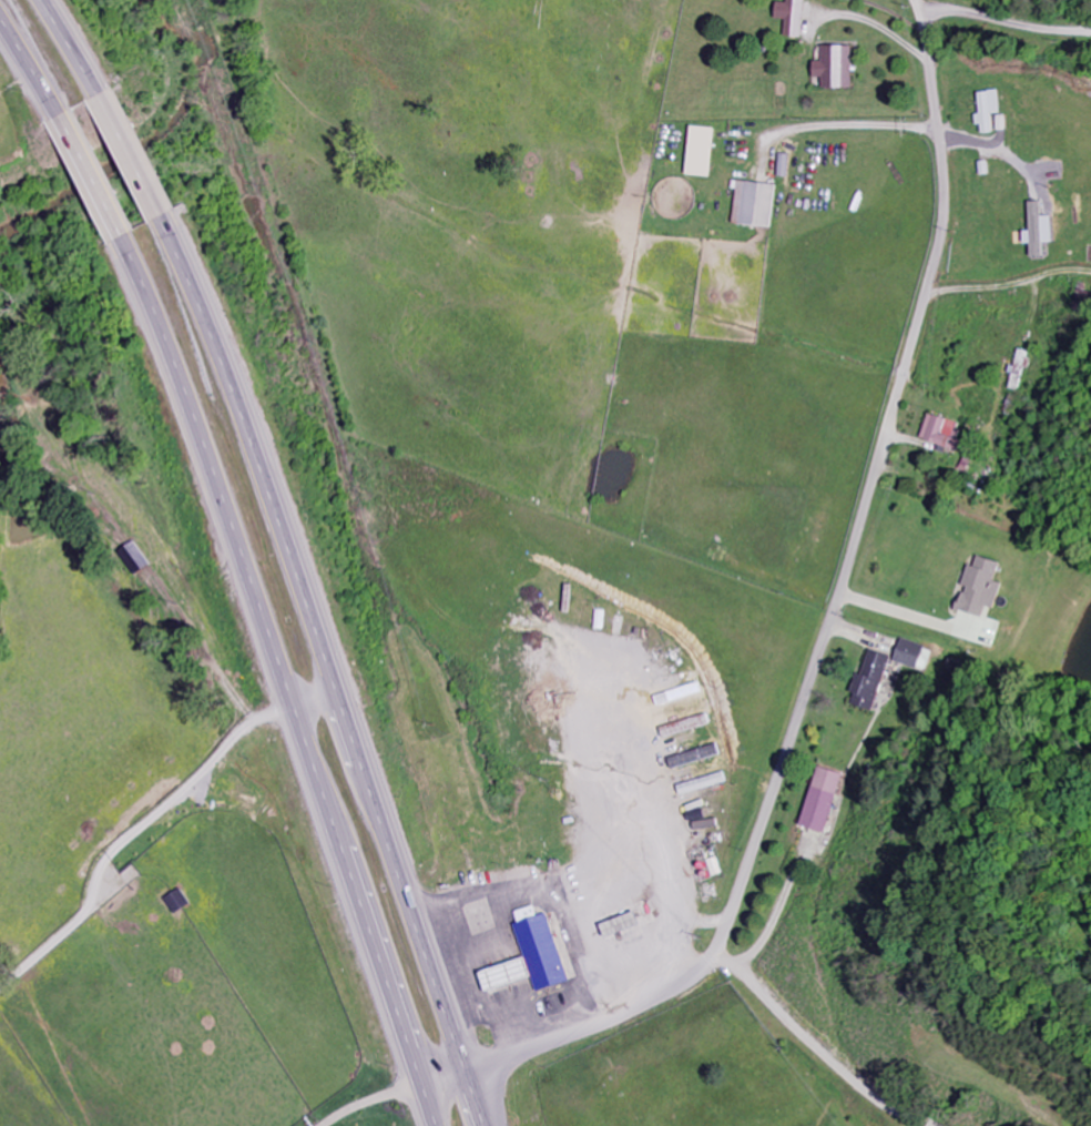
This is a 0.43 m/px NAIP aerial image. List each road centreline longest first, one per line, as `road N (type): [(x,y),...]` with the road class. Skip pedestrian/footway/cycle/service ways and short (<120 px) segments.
road 1 (residential): [(472,1074),(591,1027),(695,973),(720,946),(735,910),(845,582),(946,214),(940,133),(914,0)]
road 2 (trunk): [(490,1125),(223,342),(147,171),(51,0)]
road 3 (trunk): [(0,16),(104,196),(172,349),(437,1125)]

